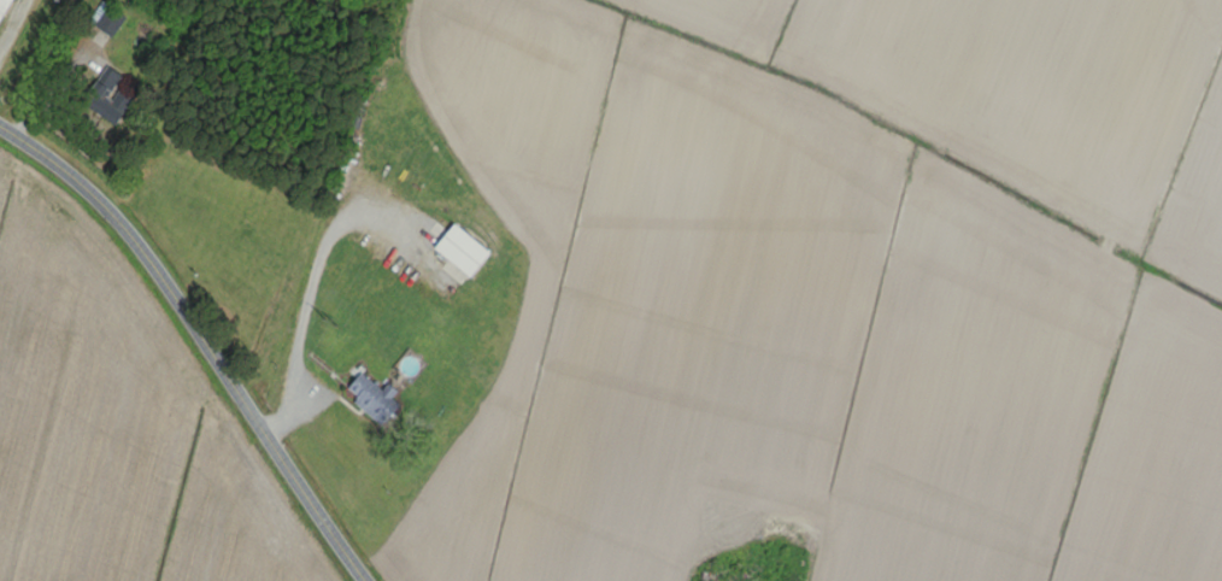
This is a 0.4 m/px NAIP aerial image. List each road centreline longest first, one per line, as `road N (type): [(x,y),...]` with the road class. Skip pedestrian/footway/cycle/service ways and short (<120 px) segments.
road 1 (residential): [(360,580),(141,256),(101,209),(0,139)]

